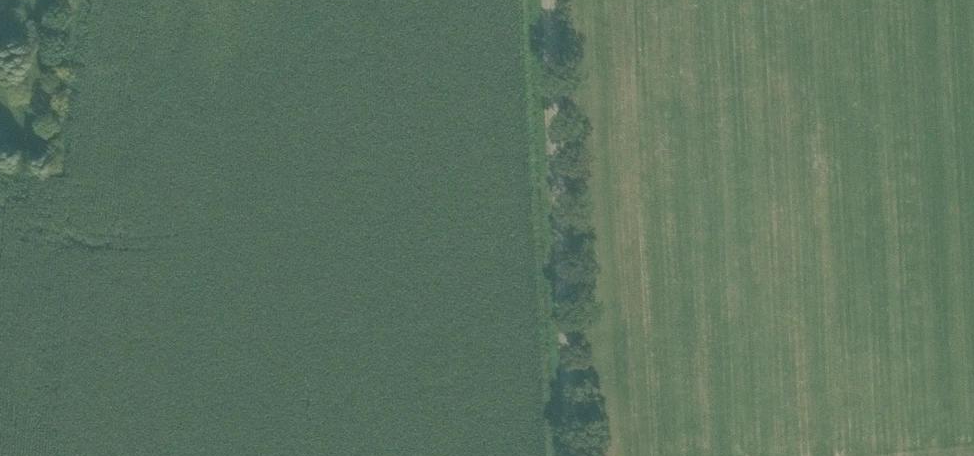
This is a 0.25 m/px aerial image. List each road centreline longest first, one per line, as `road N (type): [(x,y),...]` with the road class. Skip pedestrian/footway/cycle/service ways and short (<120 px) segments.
road 1 (unclassified): [(571,455),(548,0)]

